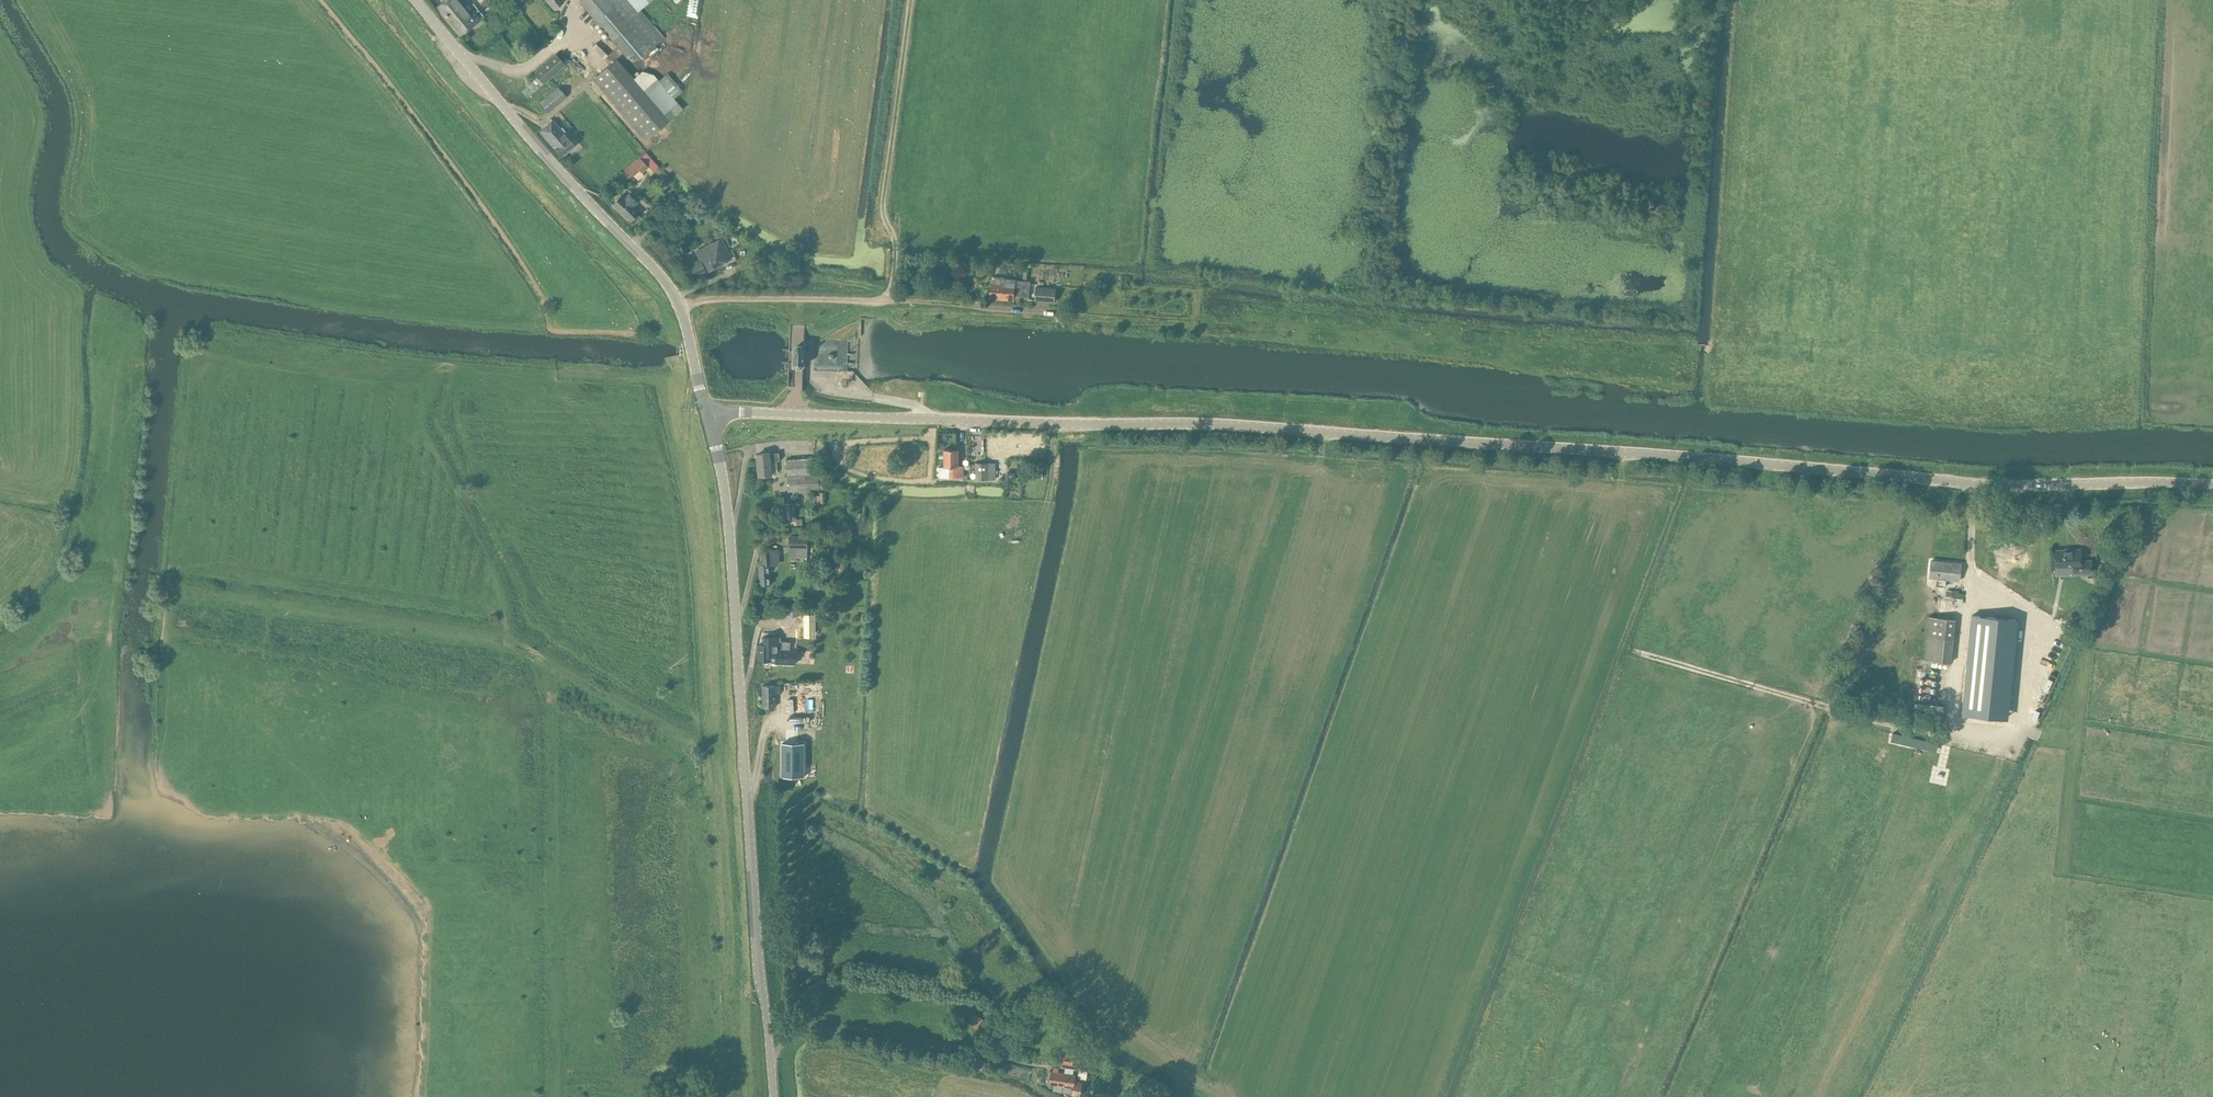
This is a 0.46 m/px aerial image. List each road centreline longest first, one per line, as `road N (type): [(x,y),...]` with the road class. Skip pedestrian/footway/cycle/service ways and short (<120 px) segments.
road 1 (tertiary): [(2212,485),(2031,486),(1221,425),(707,409)]
road 2 (tertiary): [(773,1096),(729,518),(707,409)]
road 3 (tertiary): [(414,0),(669,285),(680,307)]
road 4 (unclassified): [(680,307),(710,299),(836,299),(1051,312)]

